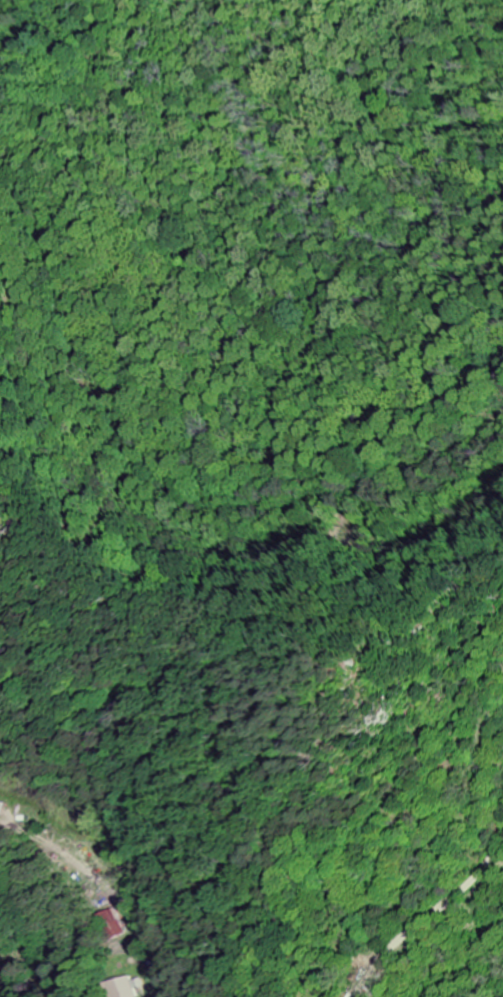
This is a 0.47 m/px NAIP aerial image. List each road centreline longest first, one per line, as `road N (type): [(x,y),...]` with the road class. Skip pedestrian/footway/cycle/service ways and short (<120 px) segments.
road 1 (residential): [(502,843),(455,898),(396,941),(358,996)]

